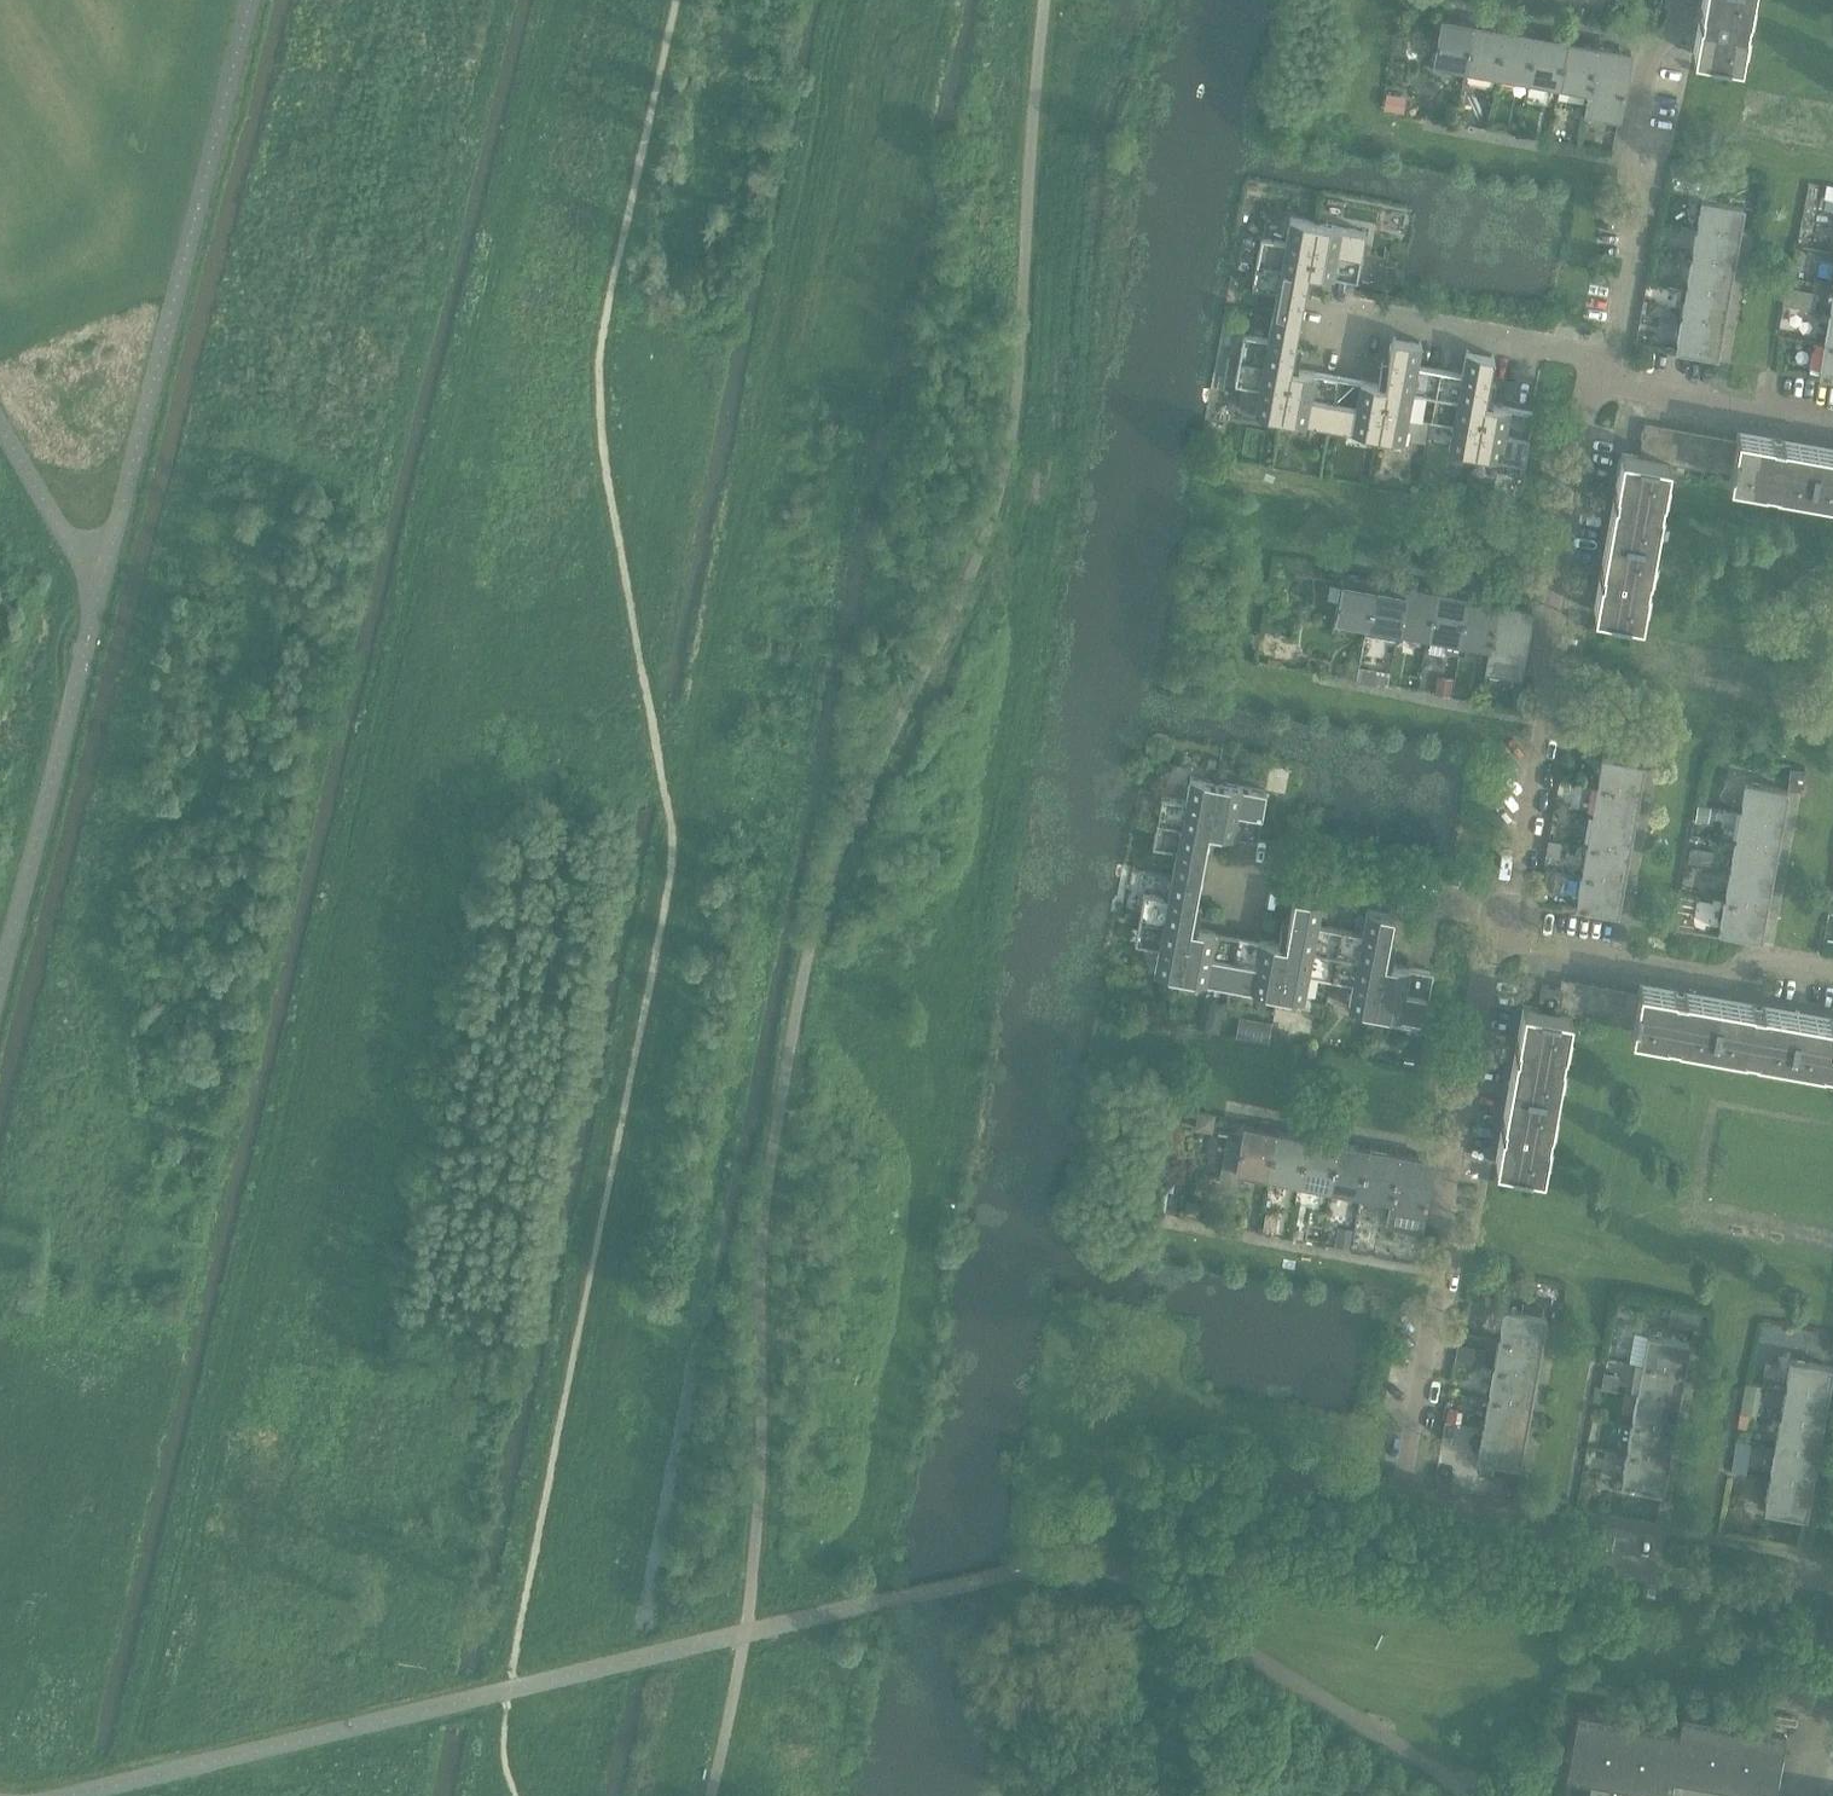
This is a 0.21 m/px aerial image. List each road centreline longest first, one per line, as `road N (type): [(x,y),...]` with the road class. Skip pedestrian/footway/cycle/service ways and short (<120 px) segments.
road 1 (residential): [(1403,1485),(1454,1240),(1444,1210),(1484,974),(1500,925)]
road 2 (residential): [(1500,925),(1550,695),(1542,672),(1586,409),(1608,369)]
road 3 (residential): [(1403,1485),(1426,1505),(1538,1527),(1567,1558),(1767,1593),(1802,1576),(1832,1582)]
road 4 (residential): [(1608,369),(1642,204),(1630,173),(1652,53),(1675,32),(1680,0)]
road 5 (residential): [(1832,973),(1755,958),(1724,977),(1540,945),(1500,925)]
road 6 (residential): [(1608,369),(1568,349),(1331,305)]
road 7 (residential): [(1500,925),(1471,911),(1257,876)]
road 8 (residential): [(1832,426),(1627,388),(1608,369)]

